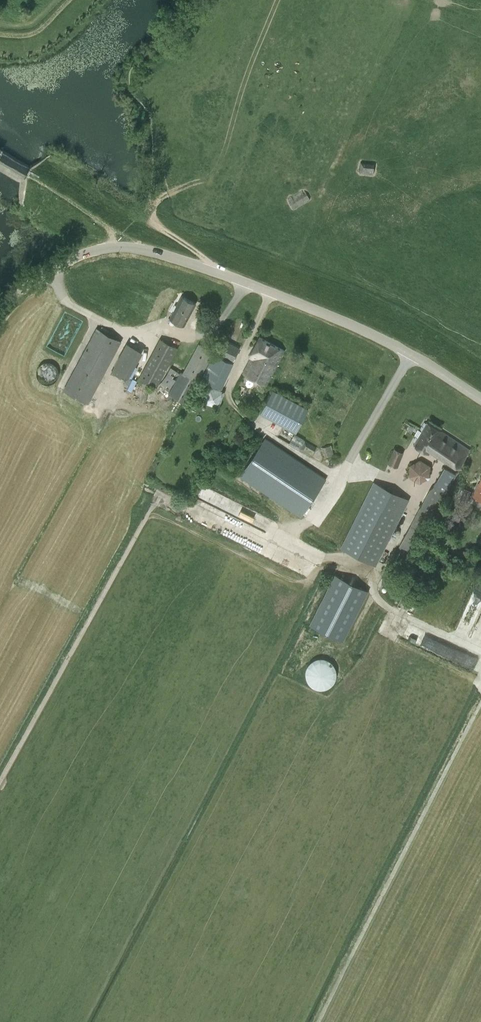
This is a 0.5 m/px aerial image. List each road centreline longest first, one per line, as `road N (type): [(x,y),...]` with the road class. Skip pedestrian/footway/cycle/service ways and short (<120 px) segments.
road 1 (unclassified): [(480,399),(382,340),(214,271)]
road 2 (unclassified): [(0,310),(50,271),(114,246),(214,271)]

